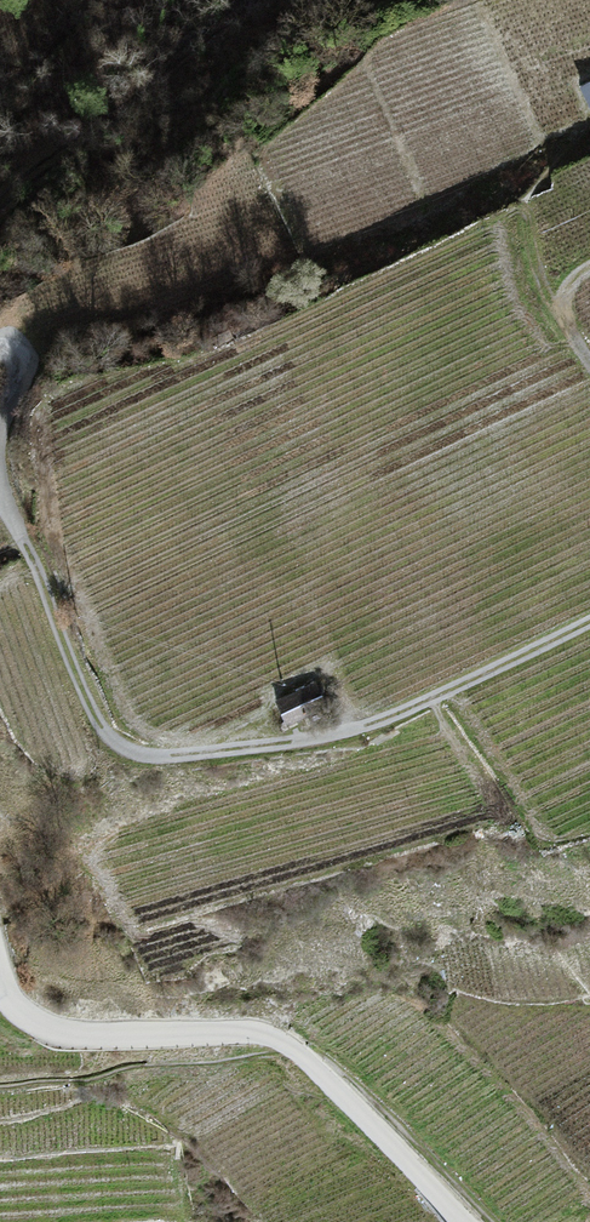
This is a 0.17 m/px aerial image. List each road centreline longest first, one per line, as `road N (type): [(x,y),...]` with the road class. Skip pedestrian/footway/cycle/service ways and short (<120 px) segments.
road 1 (track): [(0,491),(87,707),(120,751),(262,743),(379,713),(589,617)]
road 2 (unclassified): [(461,1221),(402,1154),(283,1047),(239,1032),(59,1034),(27,1019),(0,978)]
road 3 (track): [(0,203),(84,118),(207,52),(262,0)]
road 4 (track): [(589,364),(545,296),(589,266)]

